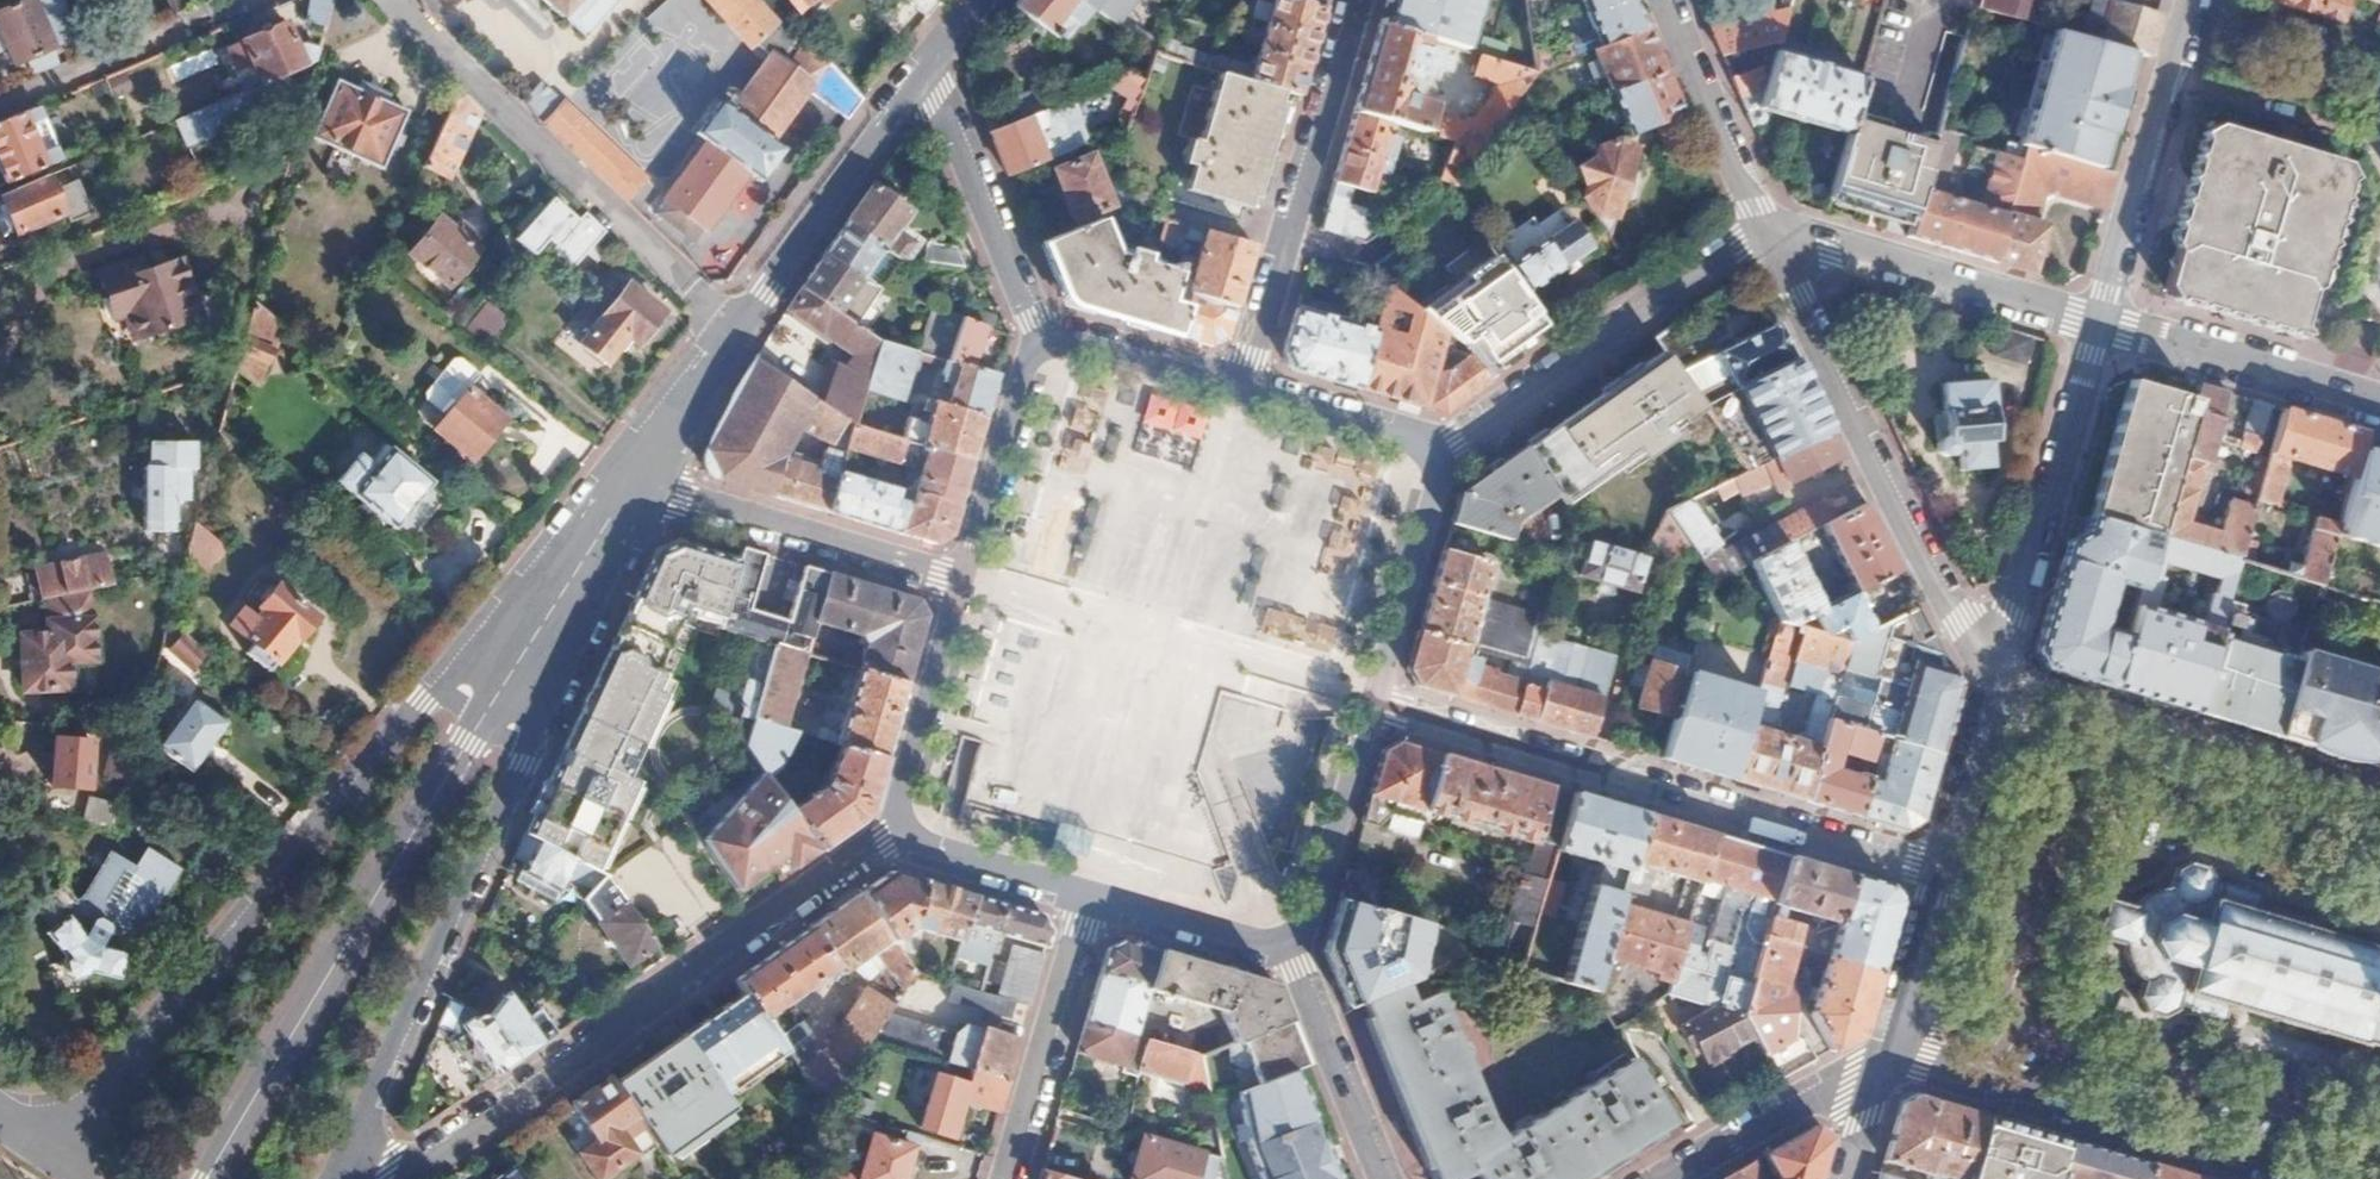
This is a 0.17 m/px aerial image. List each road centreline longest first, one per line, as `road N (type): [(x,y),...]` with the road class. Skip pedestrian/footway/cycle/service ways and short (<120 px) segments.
road 1 (residential): [(350,1162),(385,1174),(428,1158),(899,830)]
road 2 (residential): [(1361,694),(1944,866)]
road 3 (residential): [(425,707),(52,1165)]
road 4 (residential): [(466,744),(216,1178)]
road 5 (residential): [(1995,685),(1769,240)]
road 6 (residential): [(924,78),(638,473)]
road 7 (residential): [(350,1162),(380,1073),(520,769)]
road 8 (residential): [(2283,1178),(1886,1060)]
road 9 (residential): [(1358,0),(1242,390)]
road 10 (residential): [(1995,685),(2379,798)]
road 11 (residential): [(1435,448),(1714,256),(1769,240)]
road 12 (residential): [(1995,685),(2099,324)]
road 13 (residential): [(974,581),(638,473)]
road 14 (residential): [(1769,240),(1828,239),(2099,324)]
road 15 (residential): [(2194,0),(2099,324)]
road 16 (residential): [(1089,887),(1005,1178)]
road 17 (residential): [(2099,324),(2379,407)]
road 18 (residential): [(924,78),(1048,332)]
road 19 (residential): [(1285,946),(1361,694)]
road 20 (residential): [(1769,240),(1667,0)]
road 21 (residential): [(974,581),(899,830)]
road 22 (residential): [(1048,332),(974,581)]
road 23 (residential): [(1361,694),(1435,448)]
road 24 (residential): [(1382,1178),(1285,946)]
road 25 (residential): [(1886,1060),(1672,1178)]
road 26 (residential): [(1089,887),(1285,946)]
road 27 (residential): [(1242,390),(1048,332)]
road 28 (residential): [(1886,1060),(1944,866)]
road 29 (residential): [(1435,448),(1242,390)]
road 30 (residential): [(899,830),(1089,887)]
road 31 (residential): [(638,473),(540,634)]
road 32 (residential): [(1944,866),(1995,685)]
road 33 (residential): [(520,769),(540,634)]
road 34 (residential): [(540,634),(425,707)]
road 35 (residential): [(540,634),(466,744)]
road 36 (residential): [(1848,1178),(1886,1060)]

